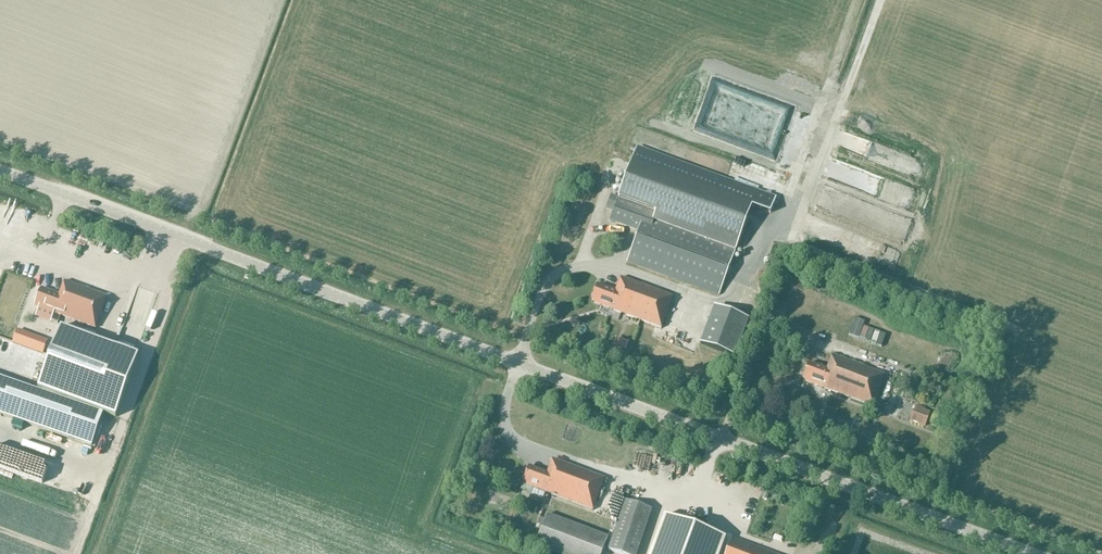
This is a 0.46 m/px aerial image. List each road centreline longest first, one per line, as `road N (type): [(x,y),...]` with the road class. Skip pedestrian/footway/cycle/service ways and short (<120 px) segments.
road 1 (tertiary): [(1032,553),(0,171)]

